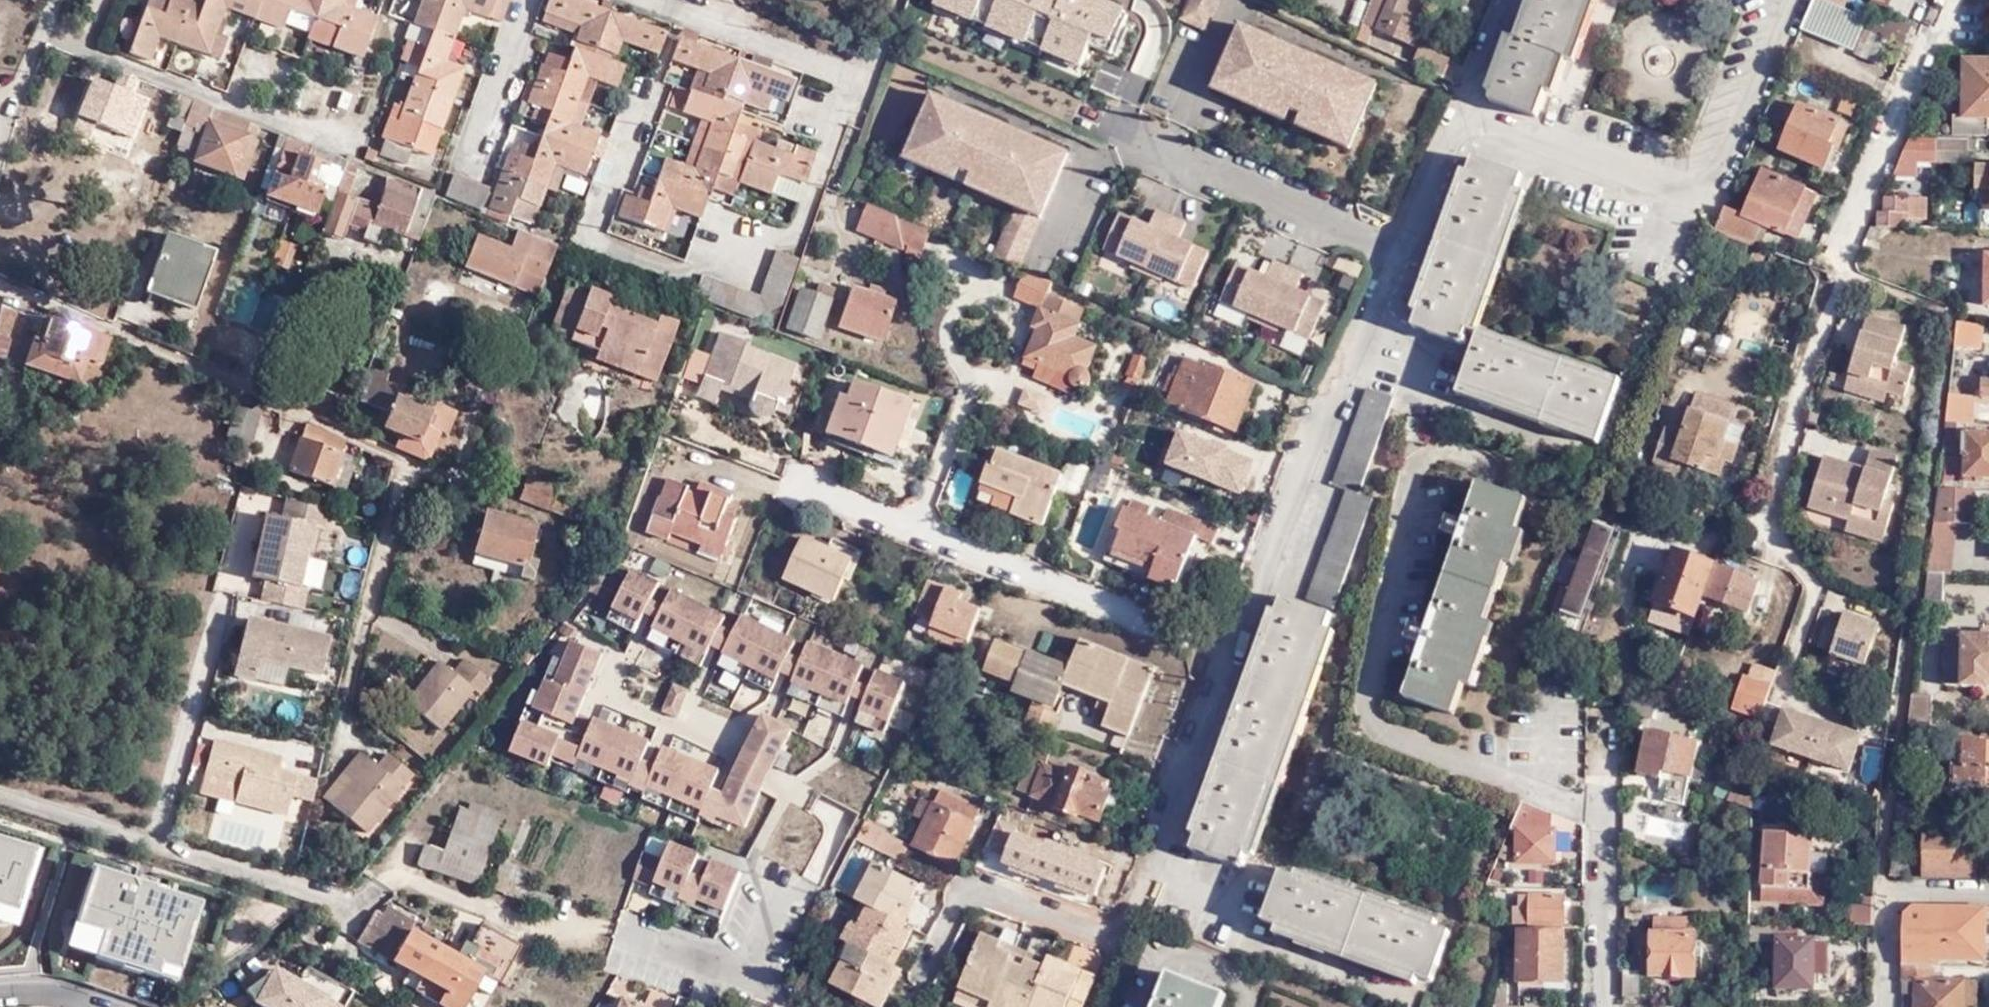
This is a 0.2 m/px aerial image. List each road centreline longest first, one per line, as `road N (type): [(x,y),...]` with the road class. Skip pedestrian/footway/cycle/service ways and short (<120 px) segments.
road 1 (residential): [(1461,114),(1407,258),(1299,493),(1154,871)]
road 2 (residential): [(0,285),(613,548)]
road 3 (residential): [(1940,0),(1834,282),(1759,541)]
road 4 (residential): [(1461,114),(1700,211),(1791,0)]
road 5 (residential): [(1606,1006),(1603,743)]
road 6 (residential): [(657,0),(873,77)]
road 7 (residential): [(61,0),(0,151)]
road 8 (residential): [(1461,114),(1510,0)]

